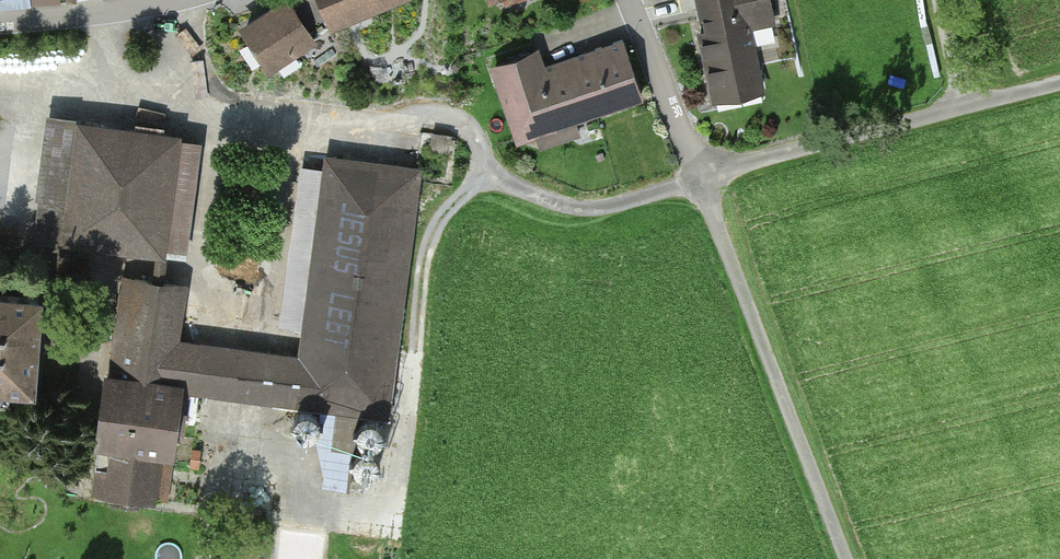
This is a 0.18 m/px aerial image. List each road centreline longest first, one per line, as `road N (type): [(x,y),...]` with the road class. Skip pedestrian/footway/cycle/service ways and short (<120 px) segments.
road 1 (track): [(844,558),(701,180),(599,208),(557,202),(498,179),(454,117),(418,116),(379,129),(113,95)]
road 2 (residential): [(701,180),(1059,77)]
road 3 (residential): [(701,180),(628,0)]
road 4 (residential): [(167,0),(0,21)]

